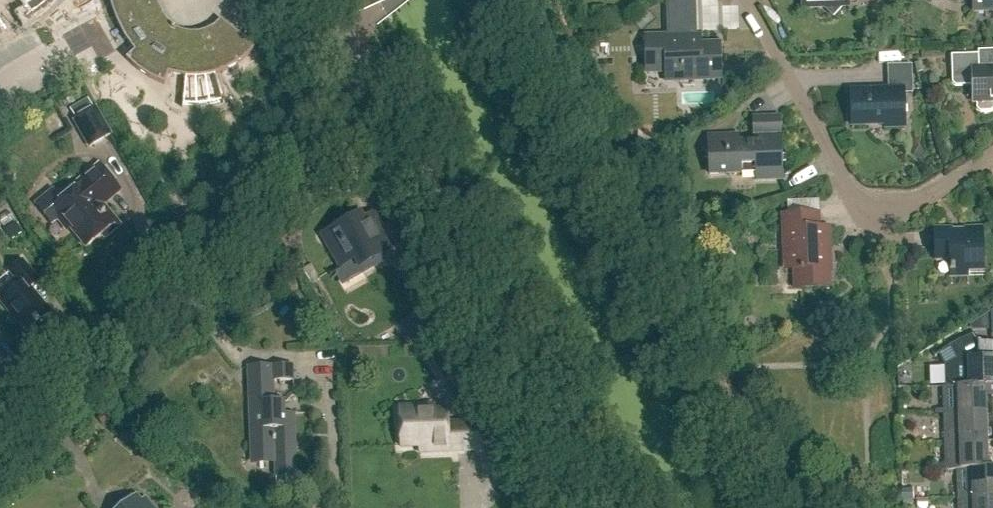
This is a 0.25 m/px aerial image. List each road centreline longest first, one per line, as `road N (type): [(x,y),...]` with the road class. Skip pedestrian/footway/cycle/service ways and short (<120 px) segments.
road 1 (unclassified): [(0,432),(310,176),(347,116),(359,54),(330,0)]
road 2 (residential): [(992,155),(888,217),(869,213),(855,204),(748,0)]

